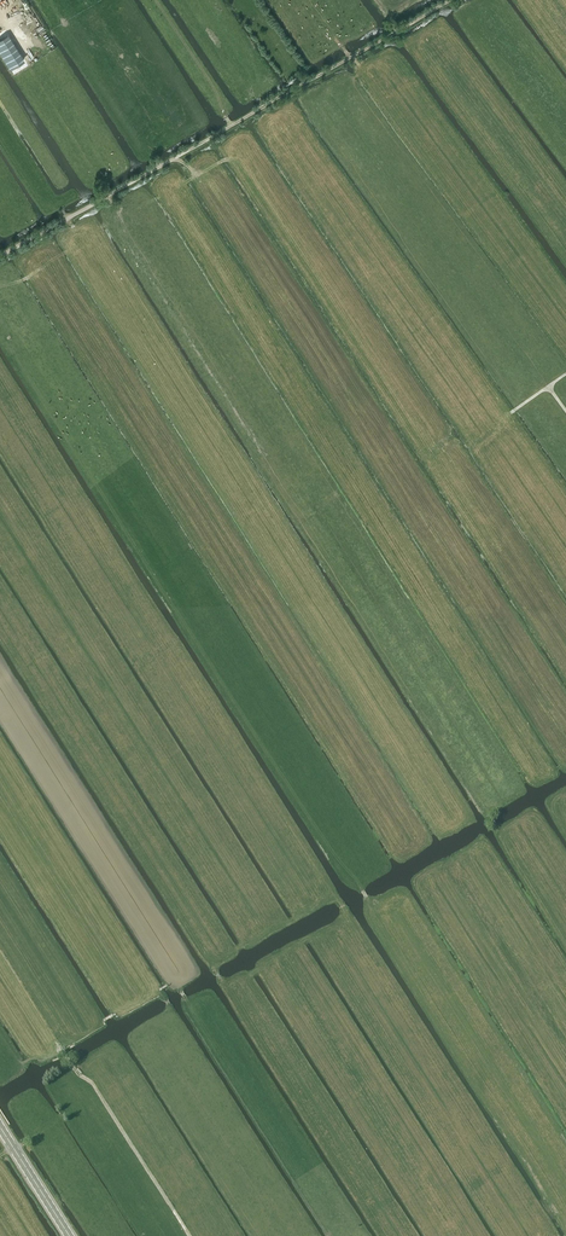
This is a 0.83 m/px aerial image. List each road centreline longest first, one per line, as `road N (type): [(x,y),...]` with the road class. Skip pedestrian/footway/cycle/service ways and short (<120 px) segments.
road 1 (track): [(0,259),(450,0)]
road 2 (track): [(190,1235),(0,949)]
road 3 (secondary): [(70,1235),(0,1127)]

